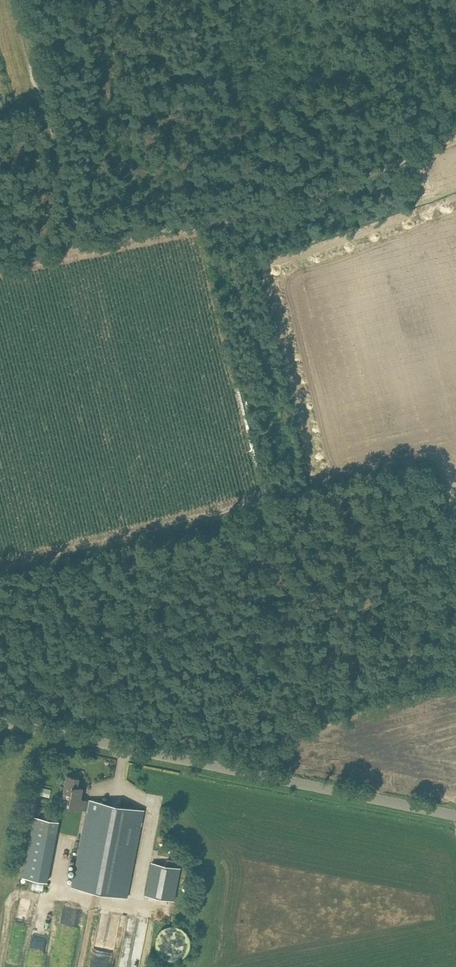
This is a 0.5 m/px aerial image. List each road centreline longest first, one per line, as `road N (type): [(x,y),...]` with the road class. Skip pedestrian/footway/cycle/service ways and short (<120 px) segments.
road 1 (track): [(455,138),(196,230),(0,273)]
road 2 (unclassified): [(455,816),(0,722)]

